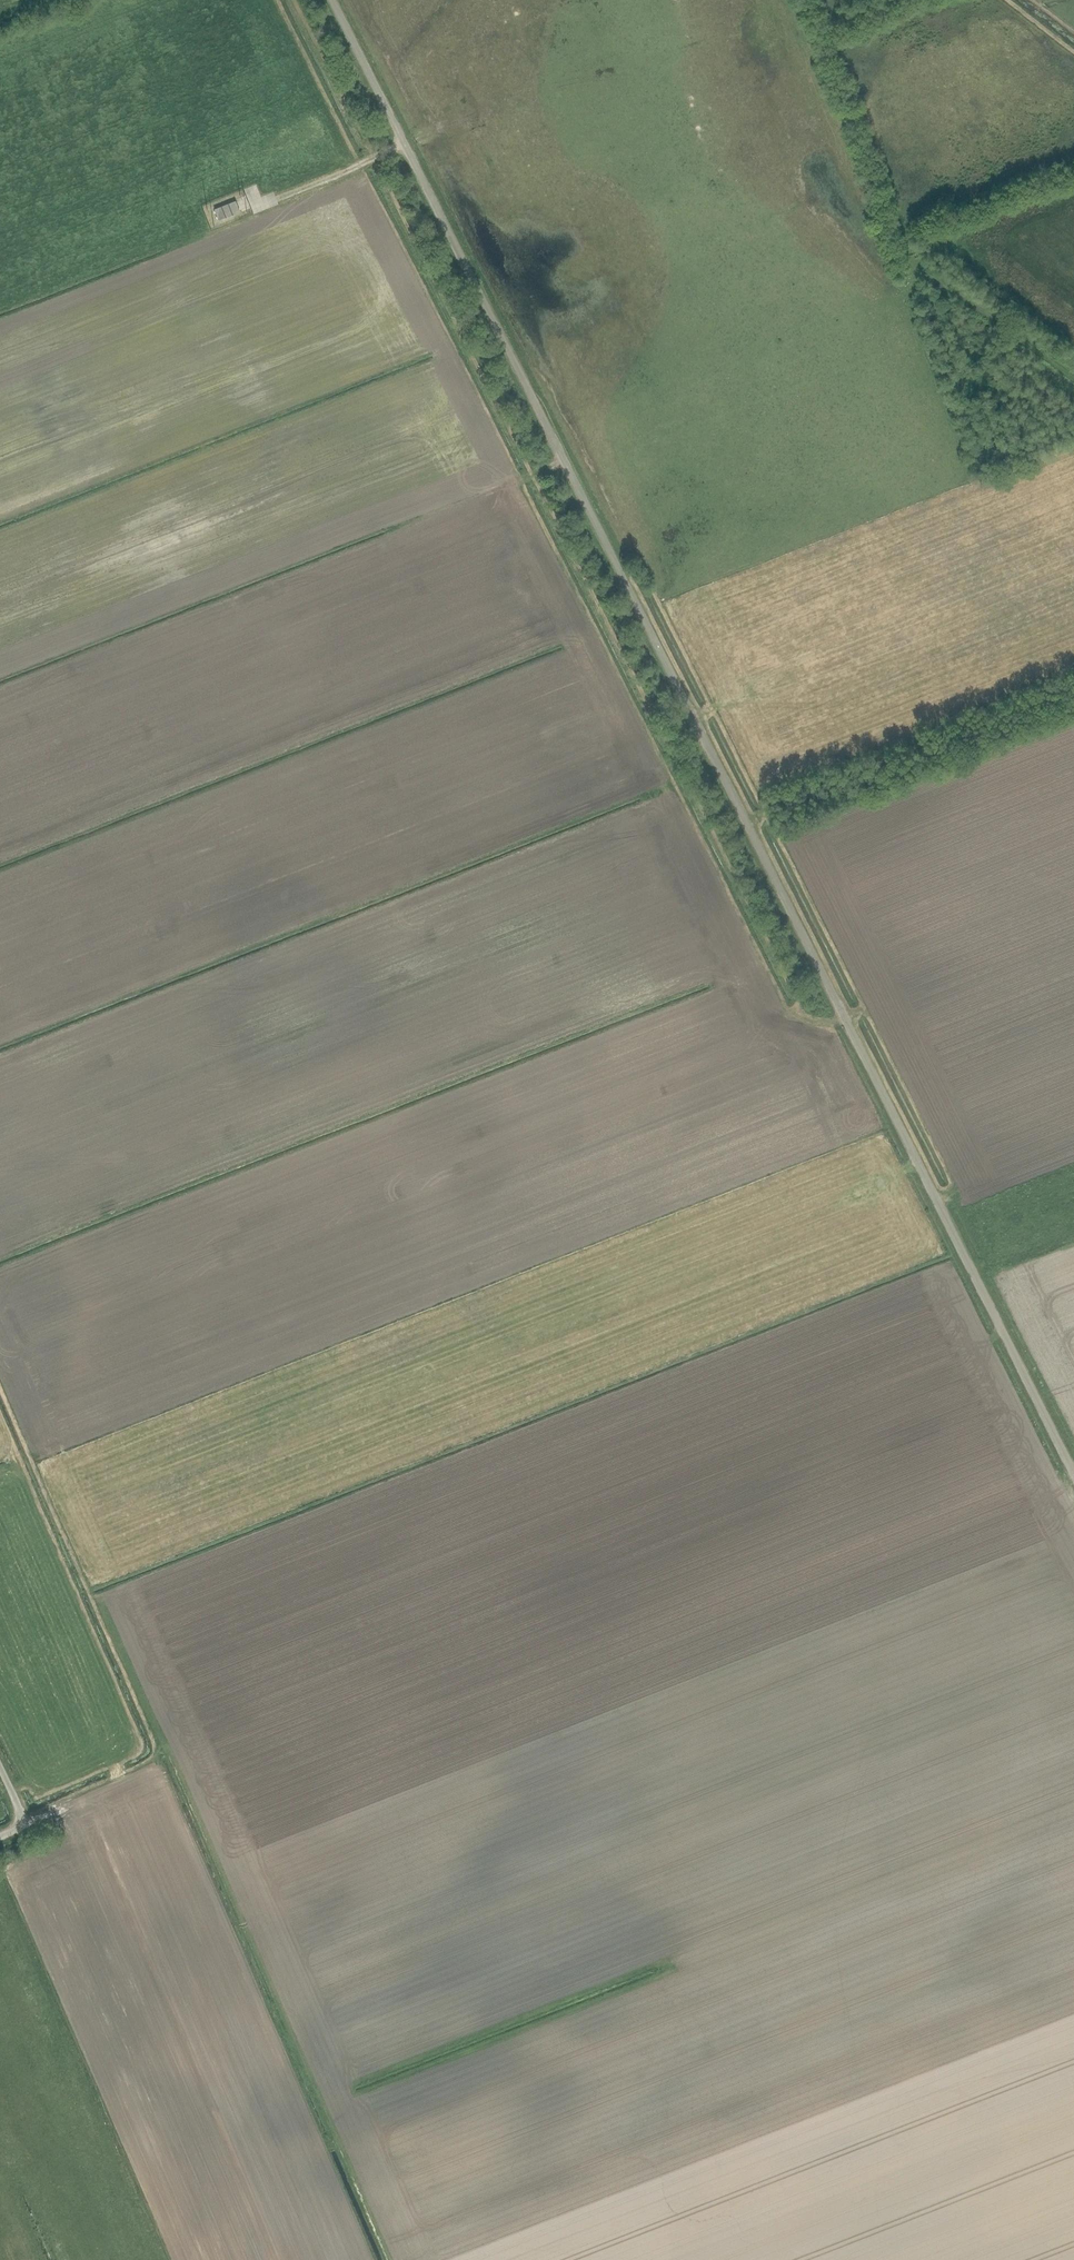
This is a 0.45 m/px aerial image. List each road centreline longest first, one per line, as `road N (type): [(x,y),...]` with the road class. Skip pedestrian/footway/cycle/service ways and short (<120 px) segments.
road 1 (unclassified): [(1073,1471),(332,0)]
road 2 (track): [(405,146),(259,206)]

